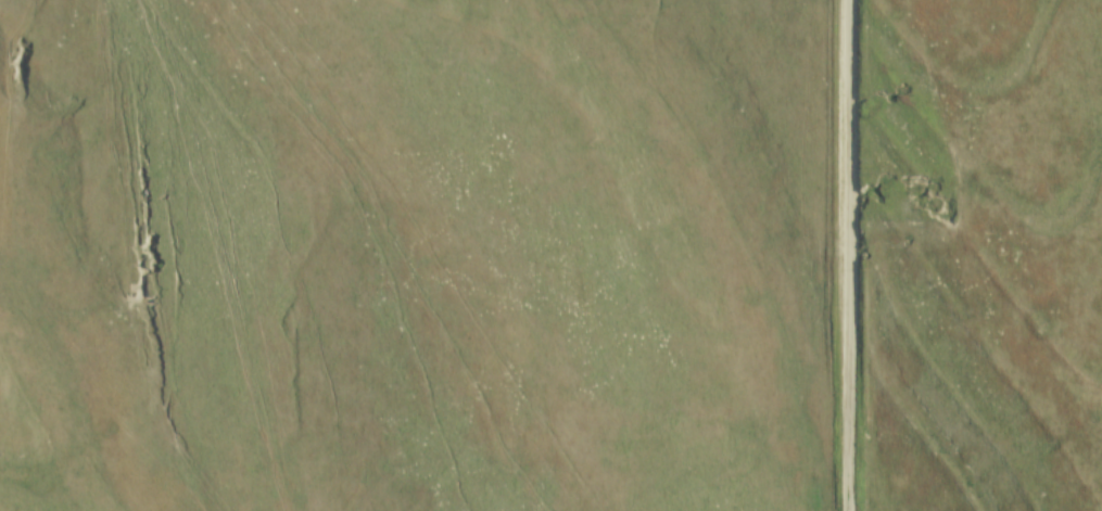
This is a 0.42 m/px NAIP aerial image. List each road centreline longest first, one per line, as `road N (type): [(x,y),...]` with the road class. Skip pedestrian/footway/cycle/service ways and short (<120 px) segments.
road 1 (residential): [(847,510),(846,0)]

